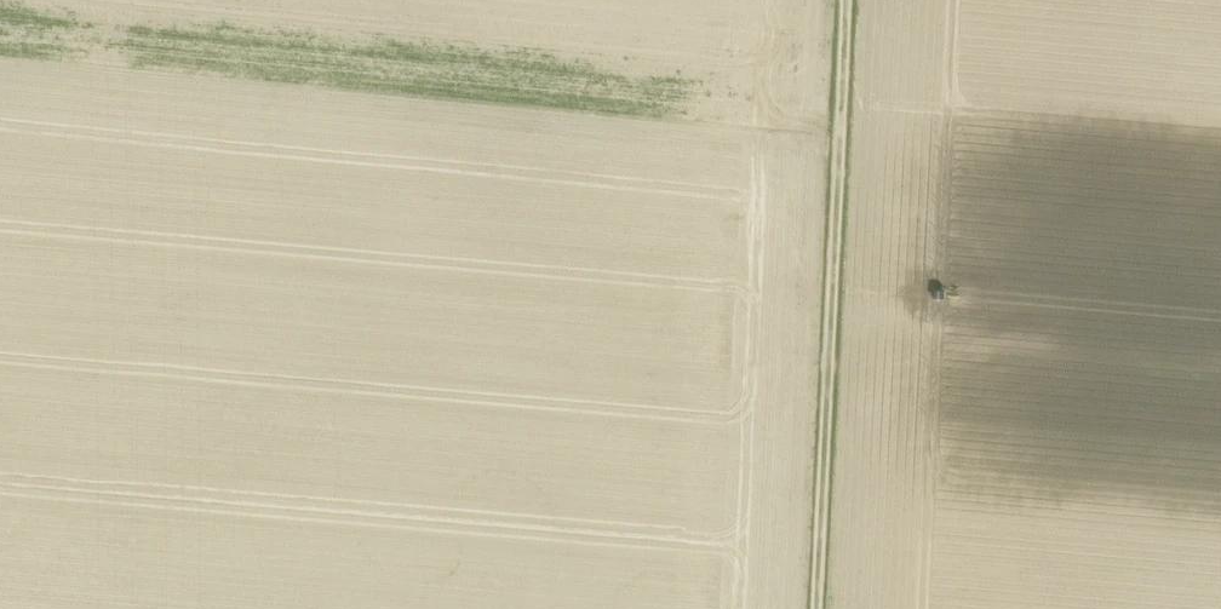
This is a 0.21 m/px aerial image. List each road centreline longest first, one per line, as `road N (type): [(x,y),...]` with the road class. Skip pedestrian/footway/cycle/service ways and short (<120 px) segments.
road 1 (track): [(848,0),(820,608)]

